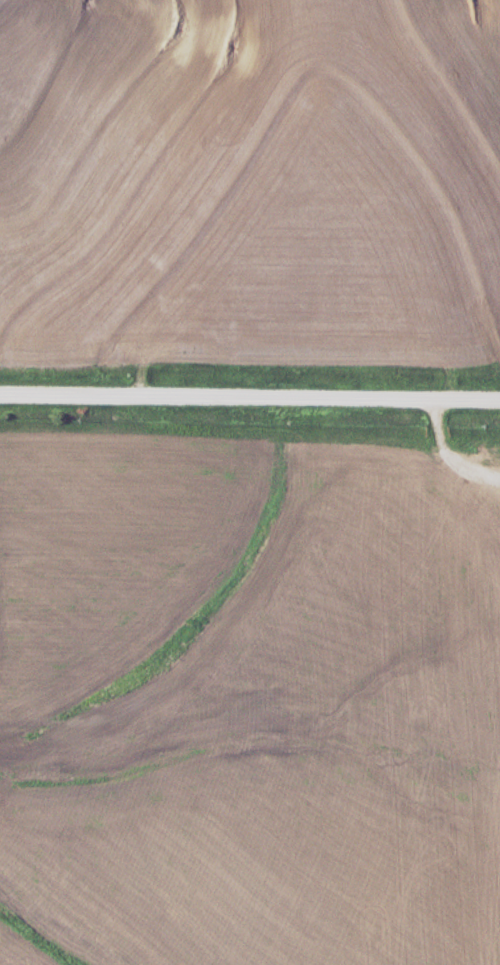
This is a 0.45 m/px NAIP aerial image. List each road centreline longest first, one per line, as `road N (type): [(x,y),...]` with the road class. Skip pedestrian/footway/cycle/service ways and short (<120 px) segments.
road 1 (tertiary): [(499,393),(0,395)]

